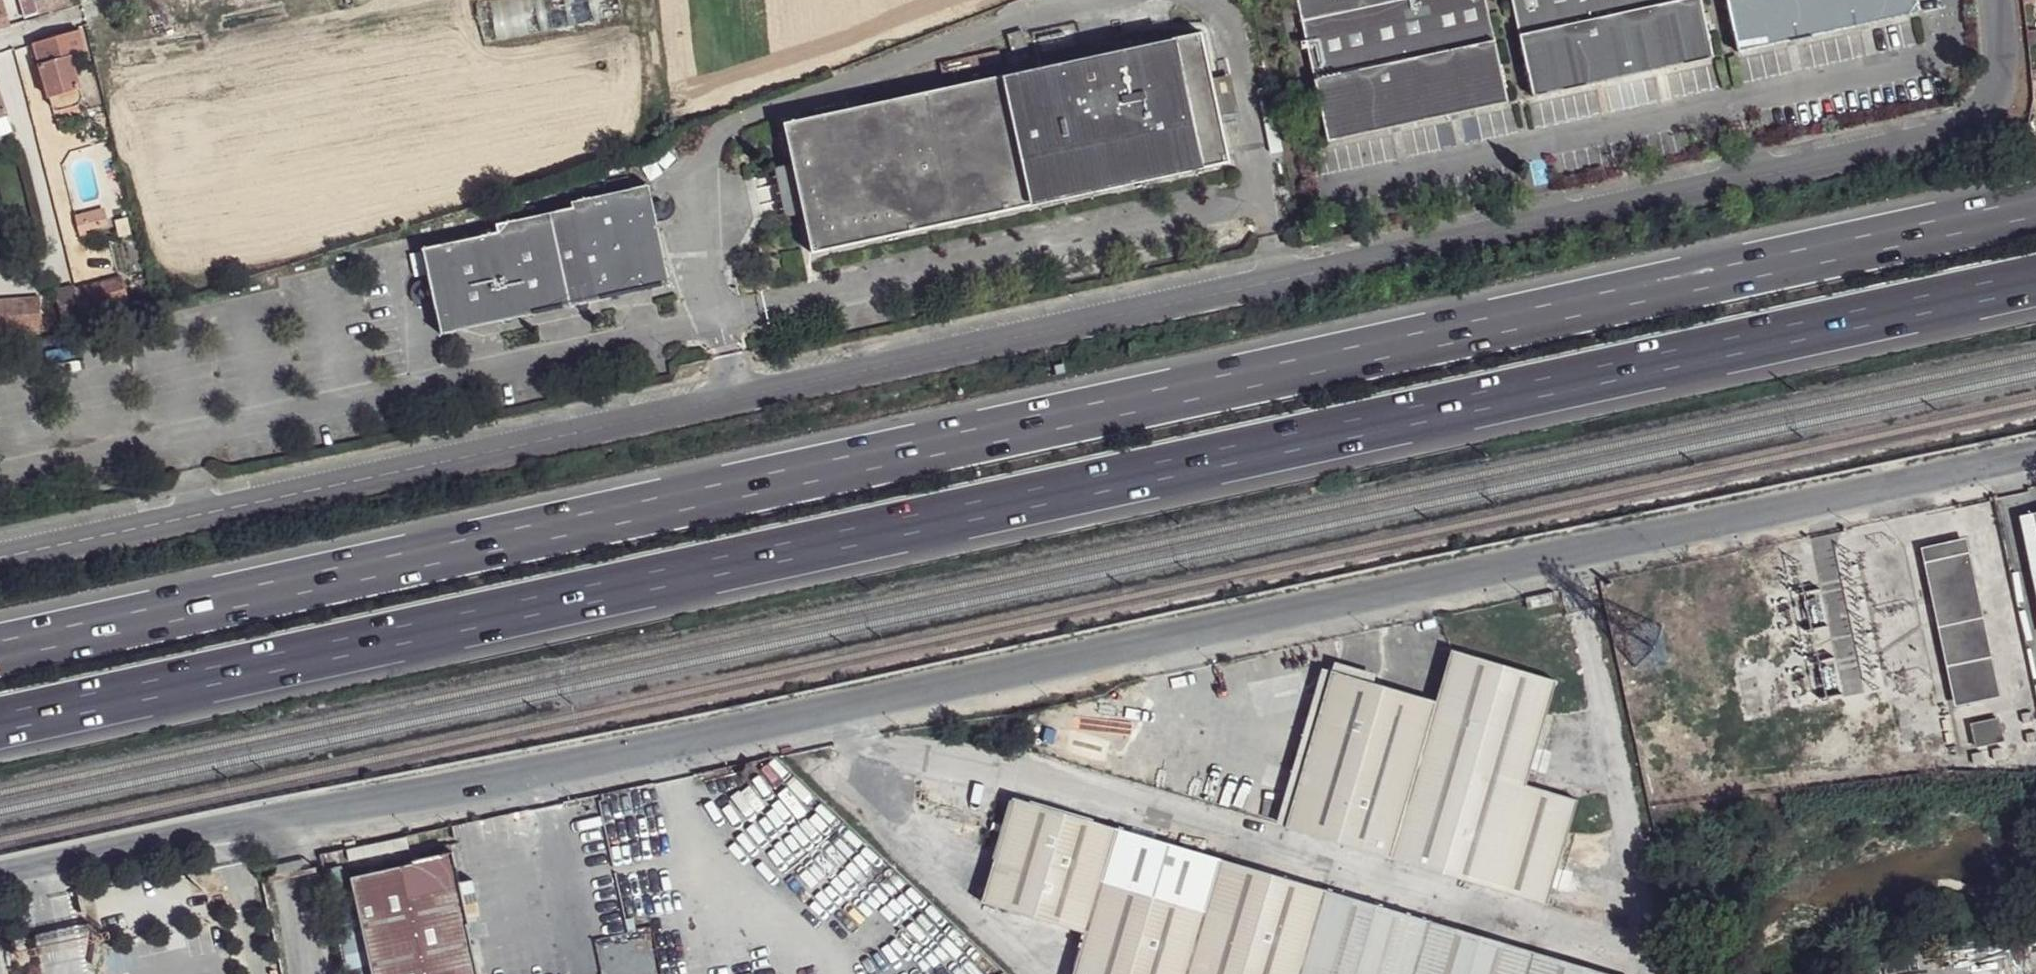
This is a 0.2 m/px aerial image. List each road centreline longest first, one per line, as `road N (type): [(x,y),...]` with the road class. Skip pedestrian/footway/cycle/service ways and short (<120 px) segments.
road 1 (unclassified): [(0,553),(1946,133),(1980,108),(1997,66),(1998,0)]
road 2 (motorway): [(2035,210),(0,653)]
road 3 (motorway): [(0,724),(2035,282)]
road 4 (tertiary): [(2035,459),(1343,612),(0,876)]

